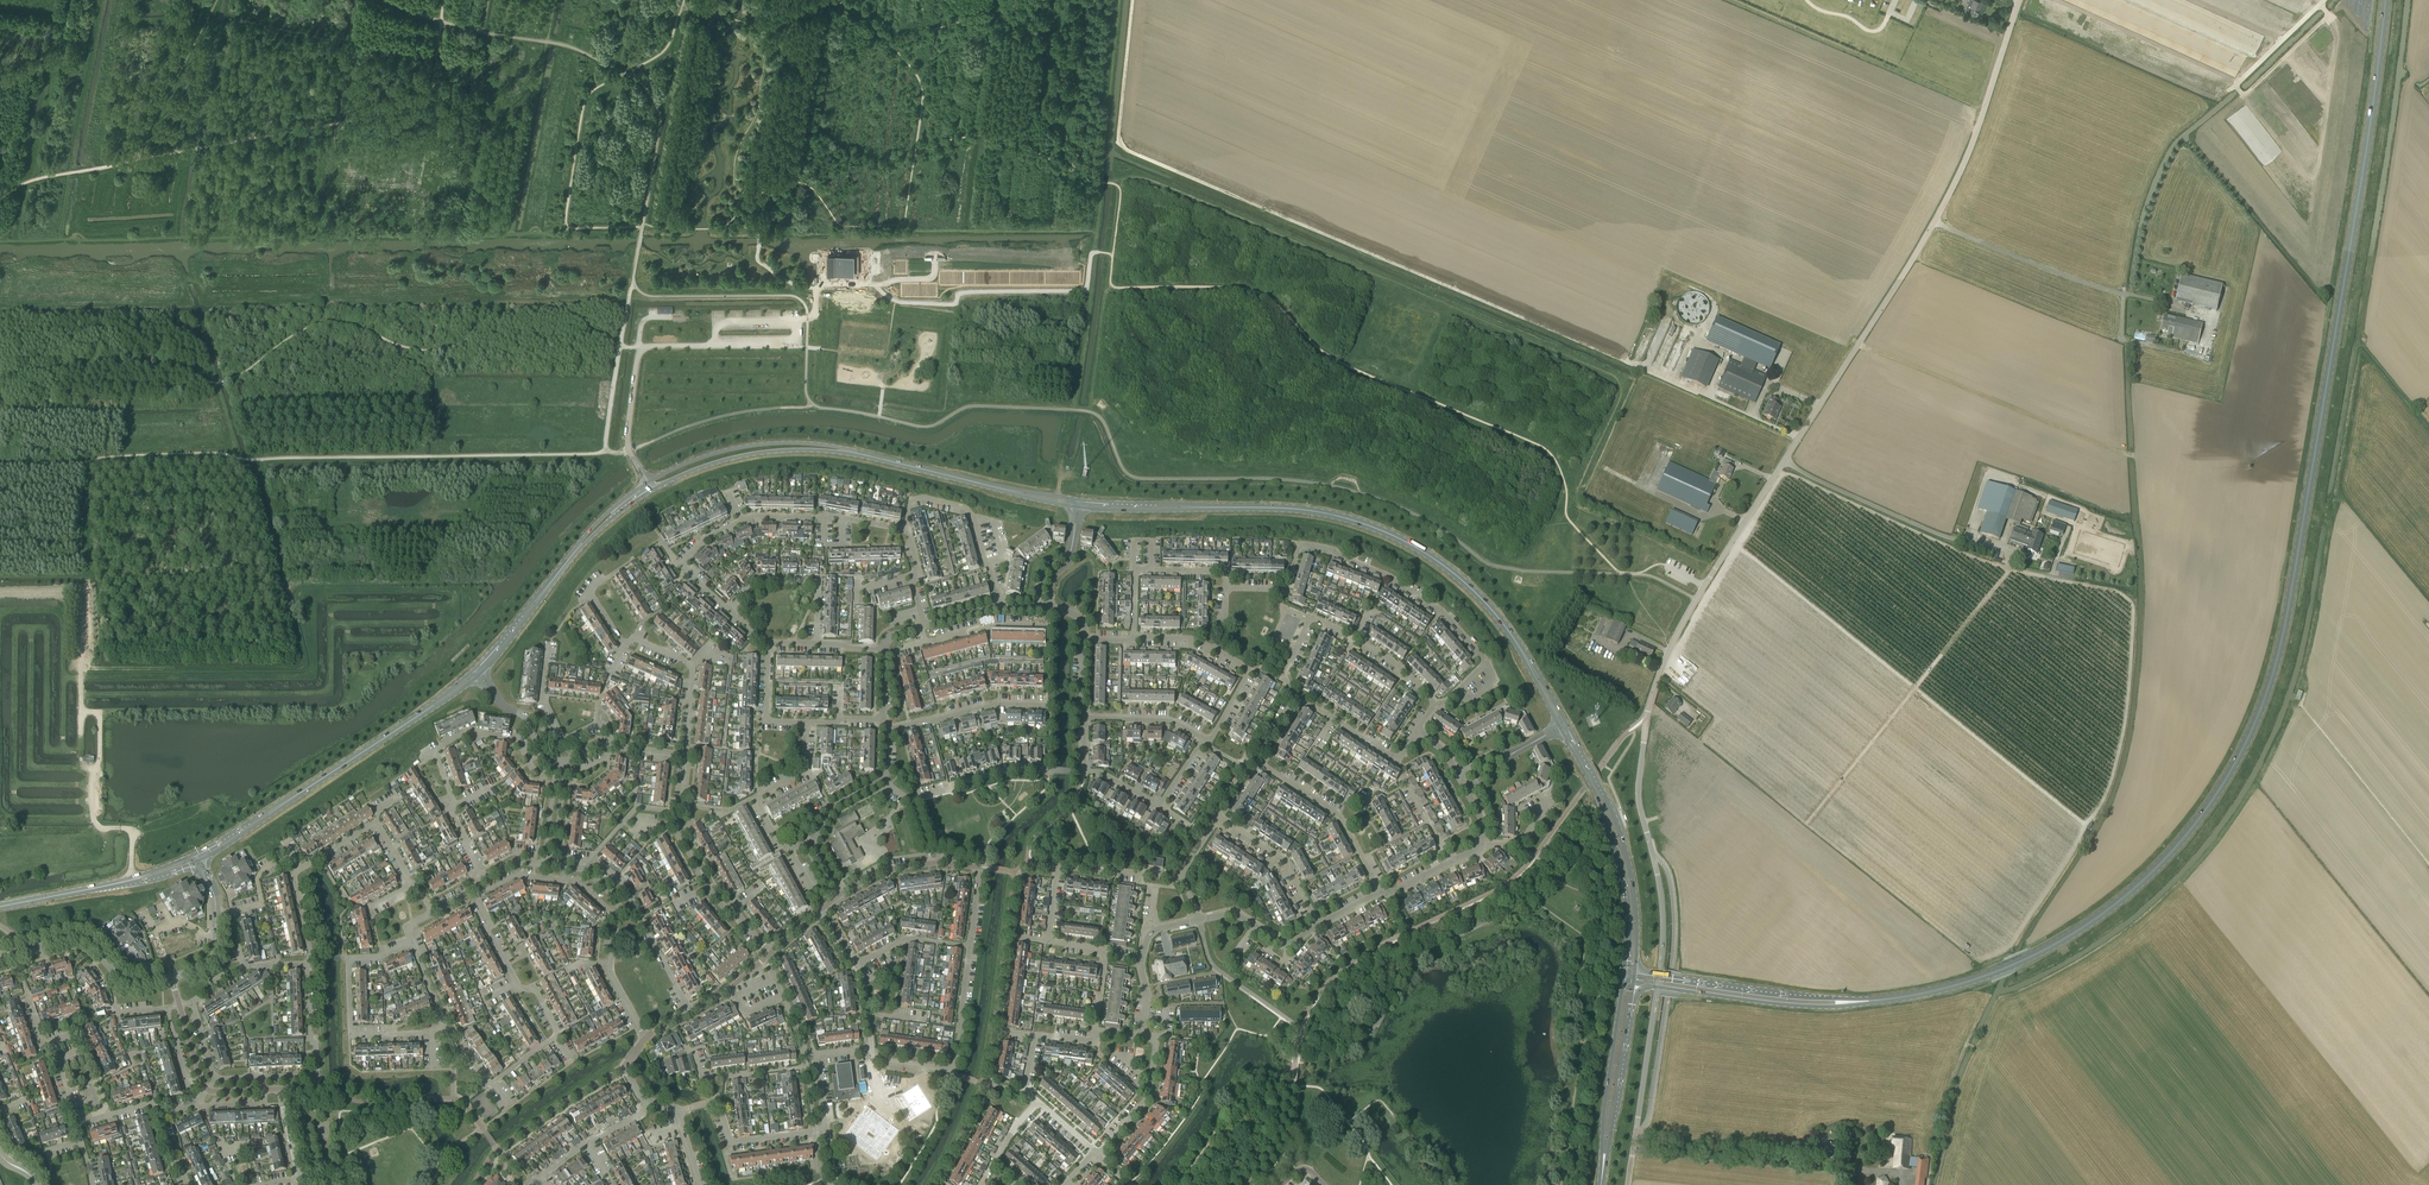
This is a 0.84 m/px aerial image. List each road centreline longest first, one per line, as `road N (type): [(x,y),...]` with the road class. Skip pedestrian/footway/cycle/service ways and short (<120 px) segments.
road 1 (secondary): [(1998,971),(2094,919),(2177,845),(2233,767),(2268,689),(2293,583),(2386,0)]
road 2 (unclassified): [(1659,977),(1662,900),(1638,795),(1642,720),(1655,685),(1696,599),(1934,224),(2020,0)]
road 3 (track): [(1134,0),(1119,131),(1127,151),(1798,438)]
road 4 (track): [(620,347),(536,310),(508,313),(461,346),(427,351),(333,320),(291,335),(253,369),(217,385),(173,369),(93,363),(0,382)]
road 5 (track): [(1619,574),(1567,518),(1565,485),(1547,450),(1328,356),(1260,293),(1114,287),(1113,259)]
road 6 (track): [(0,463),(219,452),(247,461),(612,453)]
road 7 (track): [(542,234),(0,242)]
road 8 (track): [(440,20),(430,108),(41,178),(0,193)]
road 9 (track): [(1939,212),(1594,63)]
road 10 (secondary): [(1523,653),(1472,590),(1392,535),(1312,511),(1204,507)]
road 11 (track): [(298,585),(285,585),(306,667),(81,669)]
road 12 (residential): [(905,529),(829,516),(742,520),(705,538),(684,565),(730,610)]
road 13 (residential): [(315,1075),(311,958),(294,876),(375,825)]
road 14 (residential): [(1434,704),(1487,661),(1442,610),(1390,576),(1332,549),(1301,545)]
road 15 (secondary): [(1634,973),(1636,903),(1623,840),(1567,724)]
road 16 (secondary): [(1560,727),(1614,845),(1626,910),(1623,977)]
road 17 (track): [(625,73),(585,99),(564,228),(643,224)]
road 18 (residential): [(870,1049),(818,1057),(819,1130),(731,1141),(717,1101)]
road 19 (residential): [(493,1082),(557,1032),(535,990),(518,988),(474,890)]
road 20 (track): [(1113,259),(1092,253),(1083,290),(966,292),(948,305),(895,301)]
road 21 (track): [(131,878),(131,832),(103,829),(94,819),(99,712),(80,706),(81,669)]
road 22 (residential): [(1296,698),(1285,672),(1314,619),(1399,666),(1434,704)]
road 23 (residential): [(412,943),(348,958),(351,1035),(445,1025)]
road 24 (residential): [(766,957),(709,890),(676,829),(684,755)]
road 25 (track): [(612,453),(607,470),(496,581),(445,581)]
road 26 (residential): [(645,1038),(610,971),(618,900),(584,869),(553,866)]
road 27 (residential): [(684,755),(691,668),(635,638),(620,639),(589,591)]
road 28 (secondary): [(862,454),(816,444),(752,445),(648,482)]
road 29 (secondary): [(653,490),(753,454),(862,454)]
road 30 (secondary): [(1657,987),(1799,1006),(1870,1001)]
road 31 (secondary): [(1870,1001),(1659,977)]
road 32 (track): [(564,228),(542,234),(569,47)]
road 33 (track): [(914,160),(920,80),(857,8),(826,0)]
road 34 (track): [(81,669),(89,638),(84,463)]
road 35 (track): [(612,453),(723,416),(811,404)]
road 36 (track): [(1103,183),(997,135),(944,141),(914,160)]
road 37 (secondary): [(1623,977),(1602,1179)]
road 38 (unclassified): [(1628,1184),(1657,987)]
road 39 (secondary): [(1602,1179),(1633,983)]
road 40 (residential): [(887,730),(994,704),(1081,705)]
road 41 (residential): [(1001,608),(967,509),(913,500),(905,529)]
road 42 (track): [(63,0),(25,183)]
road 43 (residential): [(1380,892),(1339,815),(1256,760)]
road 44 (residential): [(806,845),(781,846),(756,799),(804,772),(805,722)]
road 45 (tertiary): [(171,977),(126,984),(77,938),(13,956)]
road 46 (track): [(217,0),(137,160)]
road 47 (residential): [(1226,589),(1217,571),(1135,569),(1133,638)]
road 48 (residential): [(608,746),(609,729),(601,724),(563,739),(542,695),(548,644)]
road 49 (residential): [(817,644),(818,582),(757,581),(730,610)]
road 50 (residential): [(159,1116),(146,1104),(80,1124),(57,1061)]
road 51 (residential): [(1319,924),(1283,858),(1219,817)]
road 52 (residential): [(921,627),(931,641),(994,625),(1045,625),(1049,610)]
road 53 (residential): [(910,800),(1007,770),(1054,771)]
road 54 (residential): [(1419,733),(1393,756),(1296,698)]
road 55 (tertiary): [(171,977),(202,968),(215,950),(215,900),(199,860)]
road 56 (residential): [(840,894),(887,869),(980,867)]
road 57 (residential): [(531,1184),(638,1116),(645,1100)]
road 58 (secondary): [(999,488),(862,454)]
road 59 (secondary): [(417,716),(300,793)]
road 60 (residential): [(551,768),(534,769),(514,738),(466,732),(435,751)]
road 61 (residential): [(483,878),(452,813),(435,751)]
road 62 (residential): [(1097,1152),(1148,1097),(1157,1038)]
road 63 (residential): [(1319,924),(1287,943),(1233,914),(1199,920)]
road 64 (secondary): [(1998,971),(1870,1001)]
road 65 (track): [(1110,283),(1089,412)]
road 66 (track): [(285,585),(247,461)]
road 67 (residential): [(949,1072),(963,1026),(969,946)]
road 68 (secondary): [(1077,507),(1204,507)]
road 69 (residential): [(1205,741),(1170,721),(1084,718)]
road 70 (secondary): [(1204,507),(1078,500)]
road 71 (secondary): [(199,860),(300,793)]
road 72 (secondary): [(300,793),(196,853)]
road 73 (residential): [(969,946),(906,938),(855,962)]
road 74 (residential): [(1205,741),(1247,673),(1217,651)]

